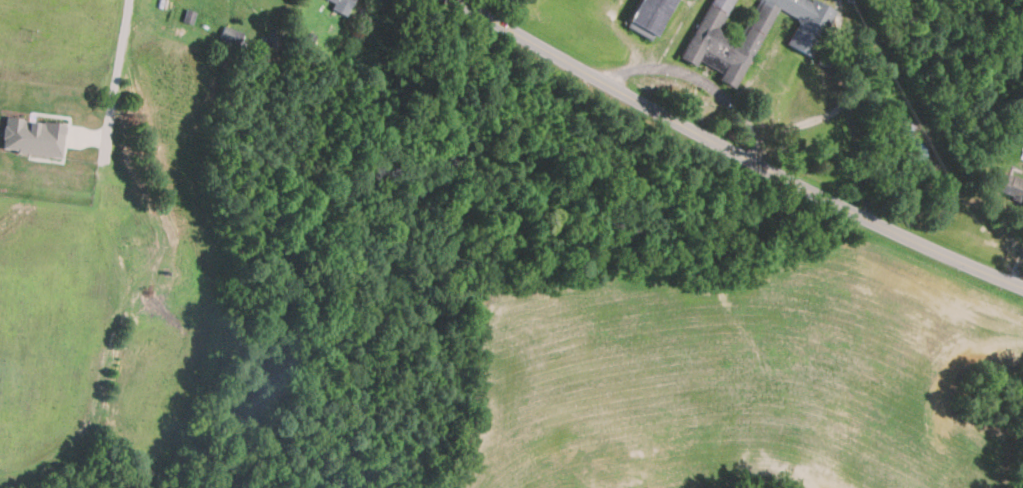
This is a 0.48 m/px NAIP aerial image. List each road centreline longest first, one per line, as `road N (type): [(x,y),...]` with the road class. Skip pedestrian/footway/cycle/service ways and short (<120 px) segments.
road 1 (tertiary): [(1022,287),(845,209),(457,0)]

